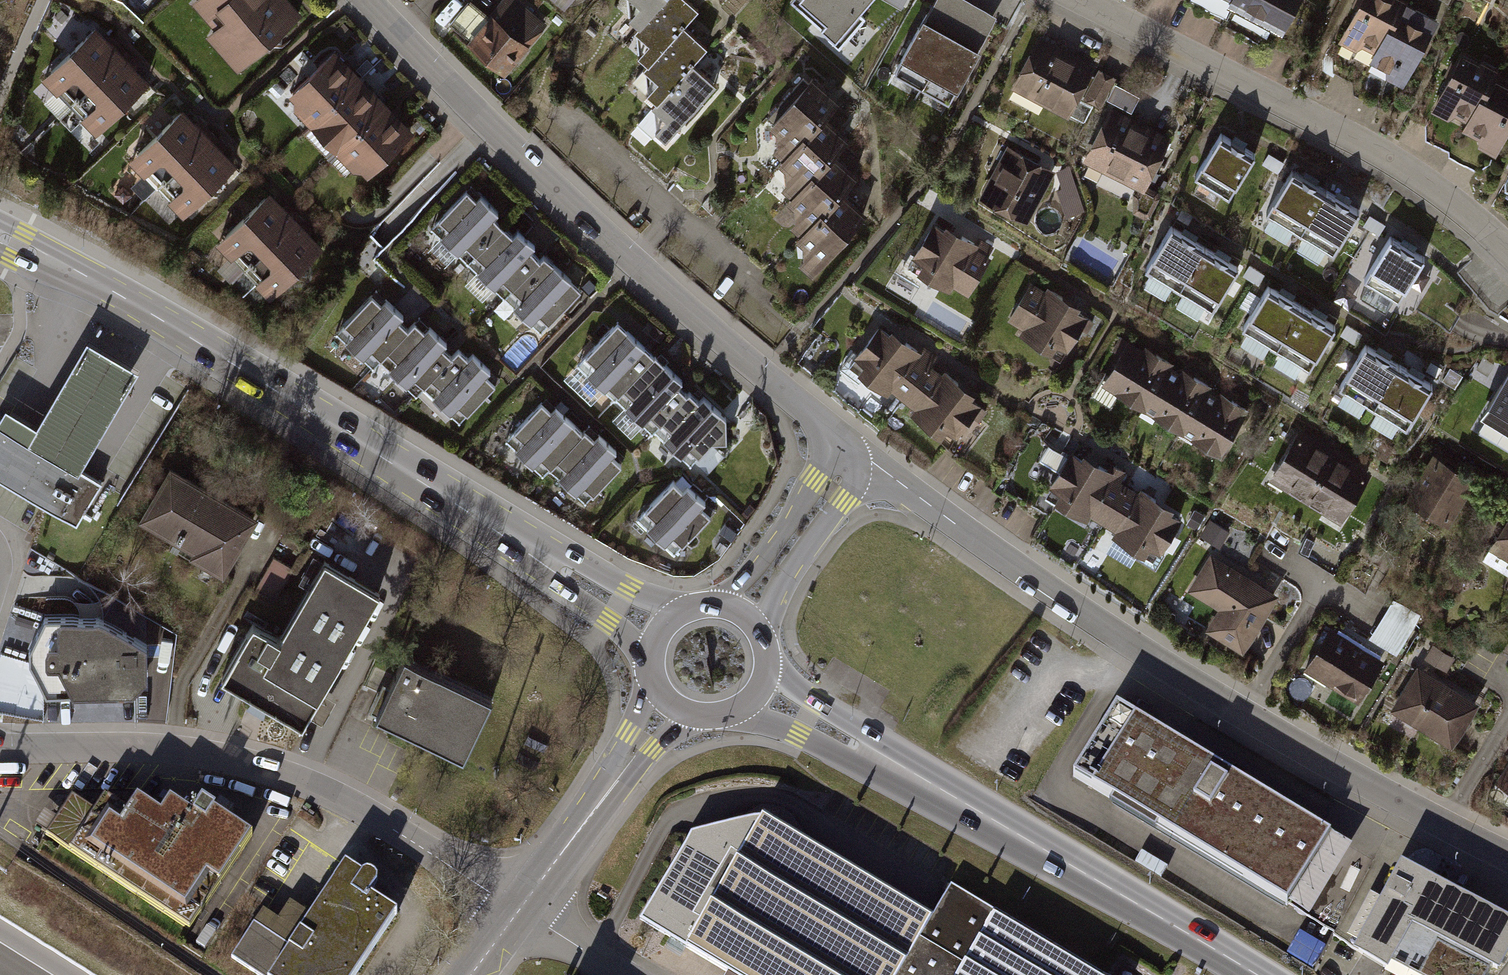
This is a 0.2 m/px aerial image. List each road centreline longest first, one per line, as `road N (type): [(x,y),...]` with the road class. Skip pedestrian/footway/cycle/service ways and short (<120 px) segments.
road 1 (residential): [(1507,856),(1242,714),(872,463),(845,463)]
road 2 (secondary): [(0,233),(178,330),(660,630)]
road 3 (residential): [(845,463),(830,430),(632,261),(367,0)]
road 4 (secondary): [(760,692),(1257,974)]
road 5 (residential): [(519,910),(408,833),(298,774),(185,748),(0,742)]
road 6 (residential): [(1082,0),(1397,162),(1507,251)]
road 7 (tertiary): [(669,705),(519,910)]
road 8 (unclassified): [(760,632),(781,581),(851,488),(845,463)]
road 9 (unclassified): [(845,463),(826,470),(756,570),(713,604)]
road 10 (residential): [(519,910),(624,974)]

